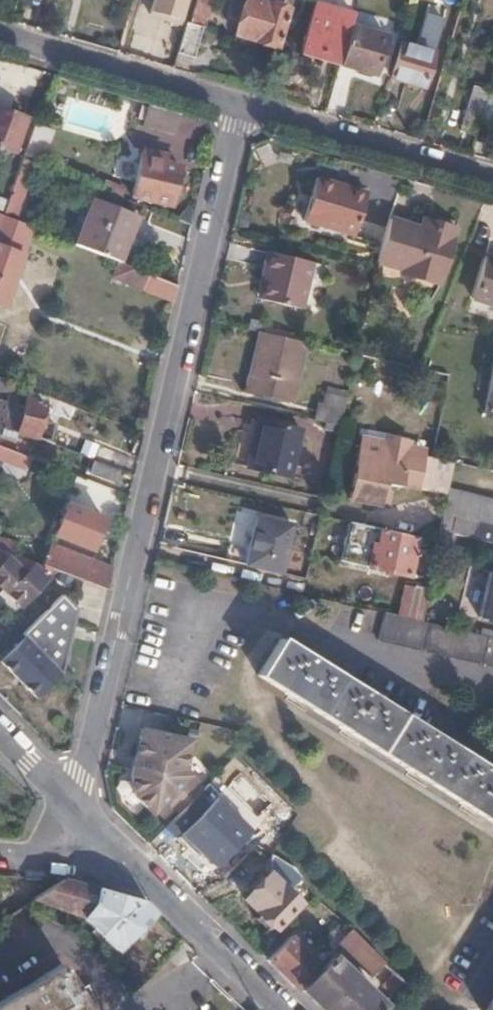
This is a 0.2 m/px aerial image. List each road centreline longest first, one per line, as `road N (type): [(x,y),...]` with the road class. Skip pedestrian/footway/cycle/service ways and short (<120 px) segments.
road 1 (residential): [(67,801),(81,773),(237,108)]
road 2 (residential): [(492,183),(237,108)]
road 3 (residential): [(96,828),(284,1009)]
road 4 (residential): [(237,108),(0,33)]
road 5 (residential): [(492,756),(281,626)]
road 6 (residential): [(492,675),(281,626)]
road 7 (residential): [(281,626),(245,618),(193,688)]

